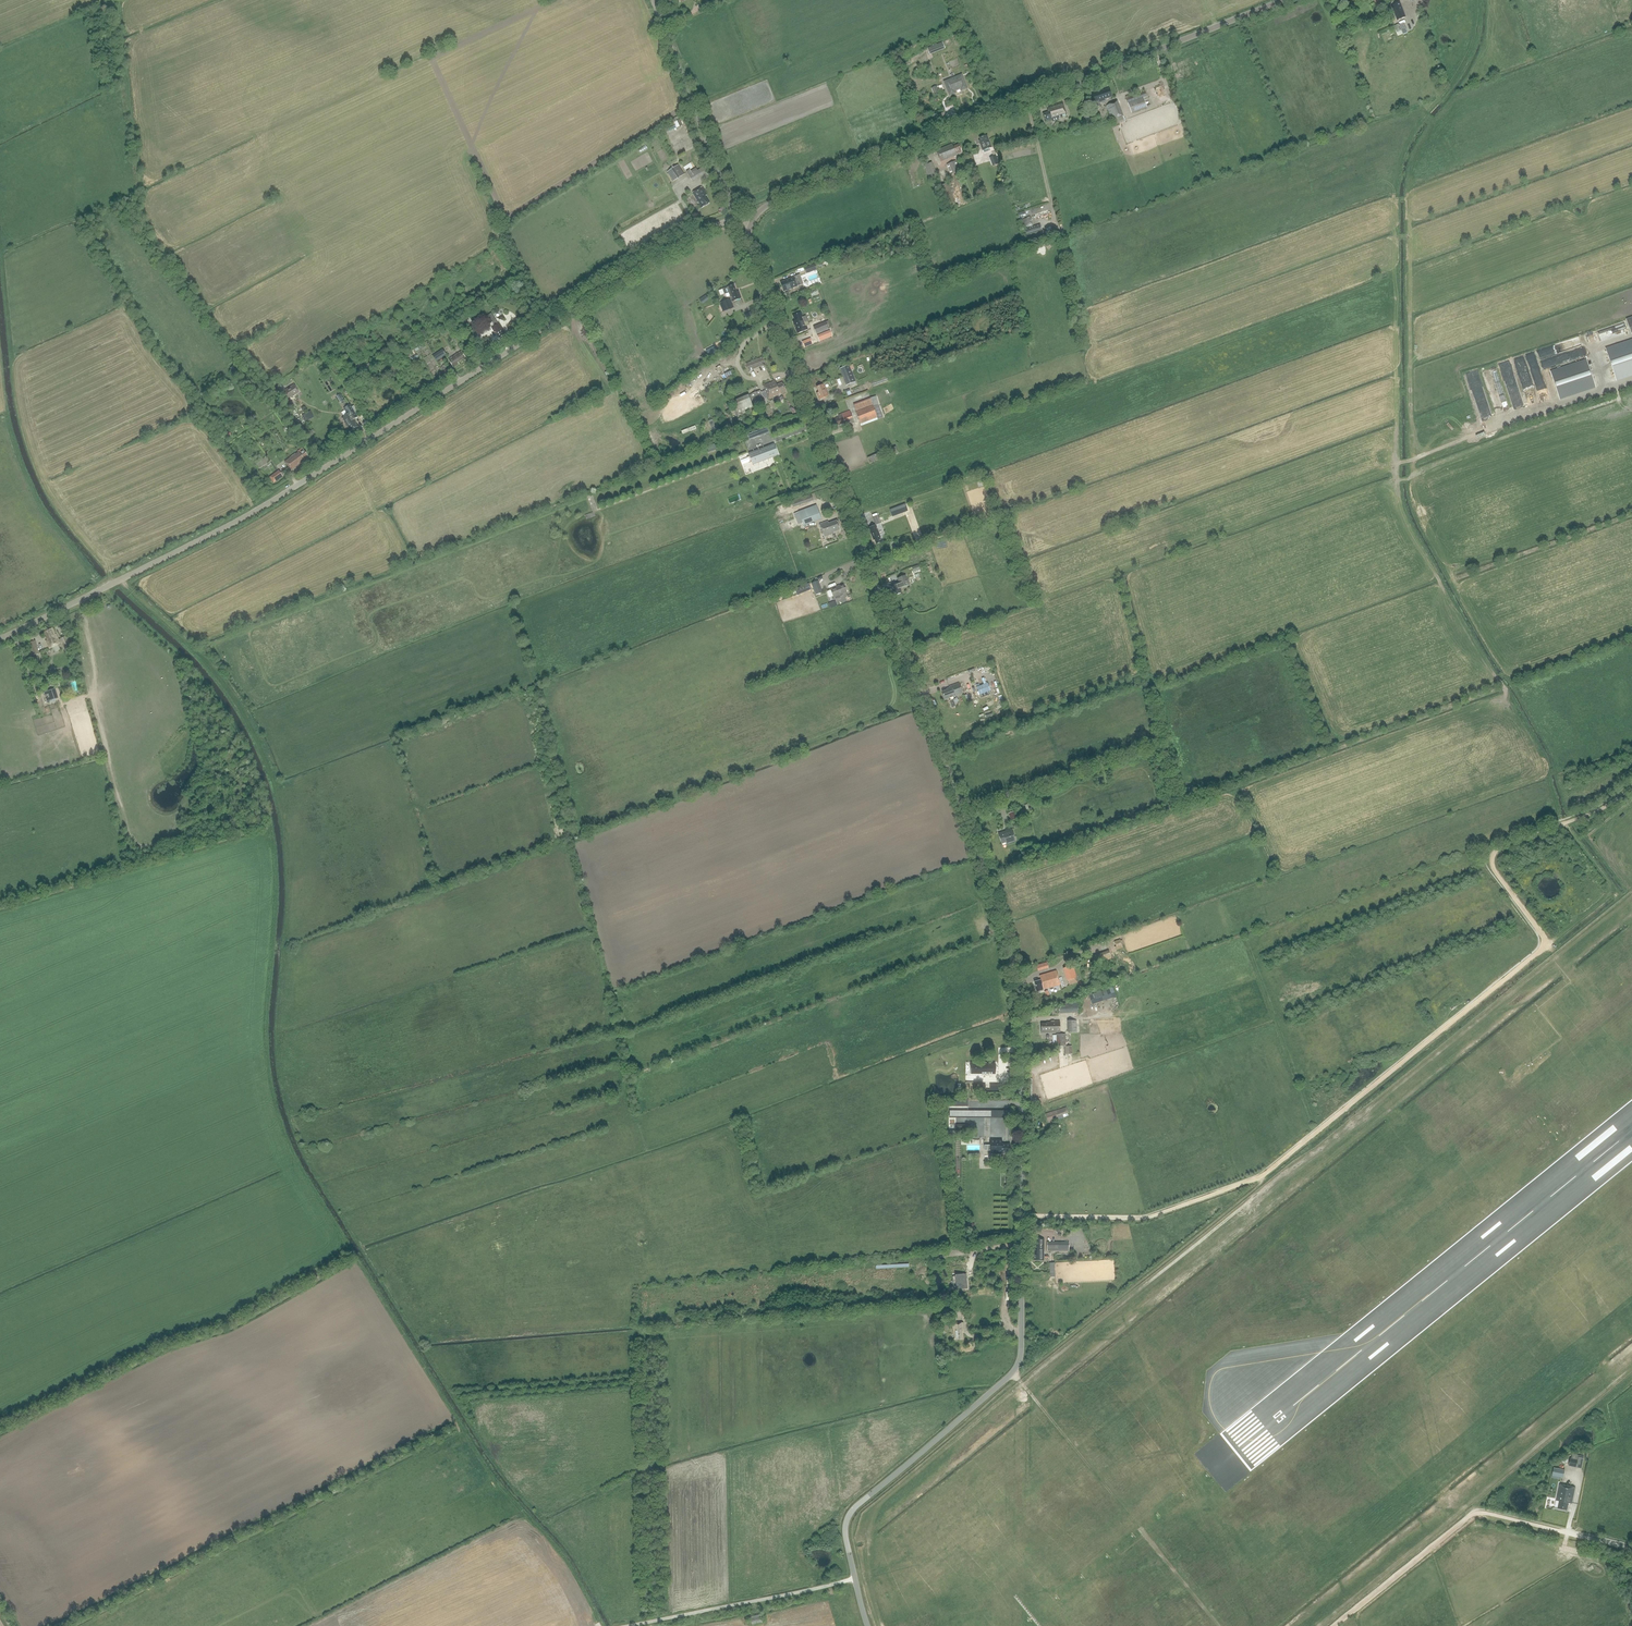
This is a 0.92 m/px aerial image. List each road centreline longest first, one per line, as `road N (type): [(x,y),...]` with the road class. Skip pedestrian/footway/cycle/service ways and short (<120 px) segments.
road 1 (tertiary): [(855,1579),(849,1514),(1012,1373),(1020,1357),(1020,1012),(996,905),(749,246),(752,221)]
road 2 (track): [(1022,1215),(1145,1219),(1264,1175),(1540,952),(1542,933),(1494,868),(1498,848),(1598,811),(1631,786)]
road 3 (tertiary): [(114,583),(263,507),(656,256),(734,217)]
road 4 (tertiary): [(752,221),(765,206),(1283,0)]
road 5 (track): [(1018,1379),(1264,1175)]
road 6 (track): [(1020,1381),(1221,1625)]
road 7 (track): [(1336,1625),(1478,1514),(1567,1533)]
road 8 (unclassified): [(734,217),(653,0)]
road 9 (unclassified): [(855,1579),(630,1625)]
road 10 (tertiary): [(114,583),(0,637)]

